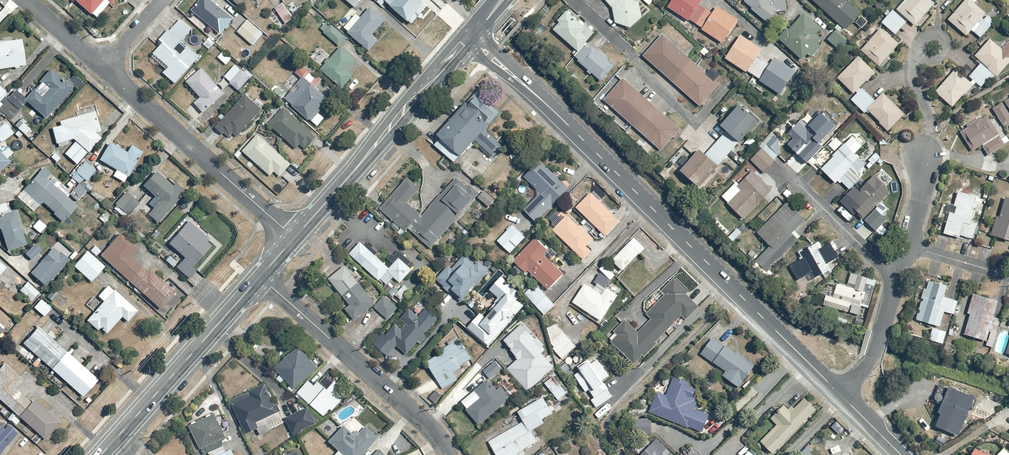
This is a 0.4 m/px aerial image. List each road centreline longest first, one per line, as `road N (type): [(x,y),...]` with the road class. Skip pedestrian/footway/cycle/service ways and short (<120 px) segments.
road 1 (tertiary): [(839,393),(554,112),(470,40)]
road 2 (secondary): [(470,40),(295,237)]
road 3 (residential): [(99,69),(295,237)]
road 4 (residential): [(260,277),(426,428),(439,454)]
road 5 (secondary): [(260,277),(101,454)]
road 6 (residential): [(897,275),(872,358),(839,393)]
road 7 (residential): [(799,186),(897,275)]

